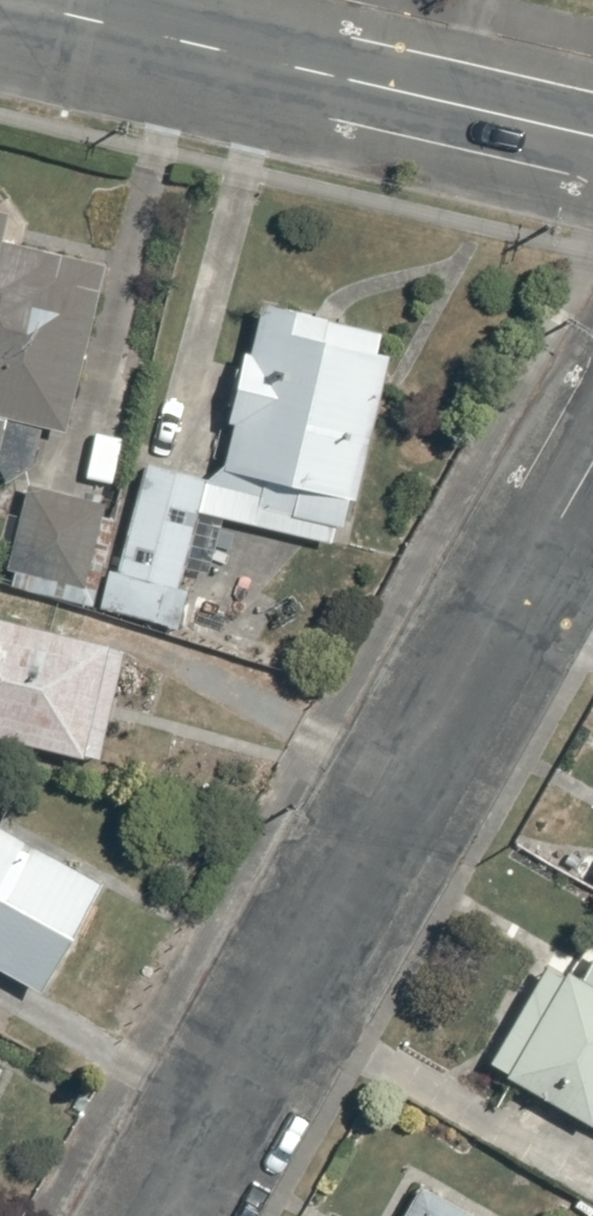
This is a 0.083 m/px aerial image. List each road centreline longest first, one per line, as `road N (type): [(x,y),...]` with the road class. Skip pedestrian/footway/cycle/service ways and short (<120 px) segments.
road 1 (residential): [(175,1215),(592,464)]
road 2 (residential): [(0,0),(592,138)]

